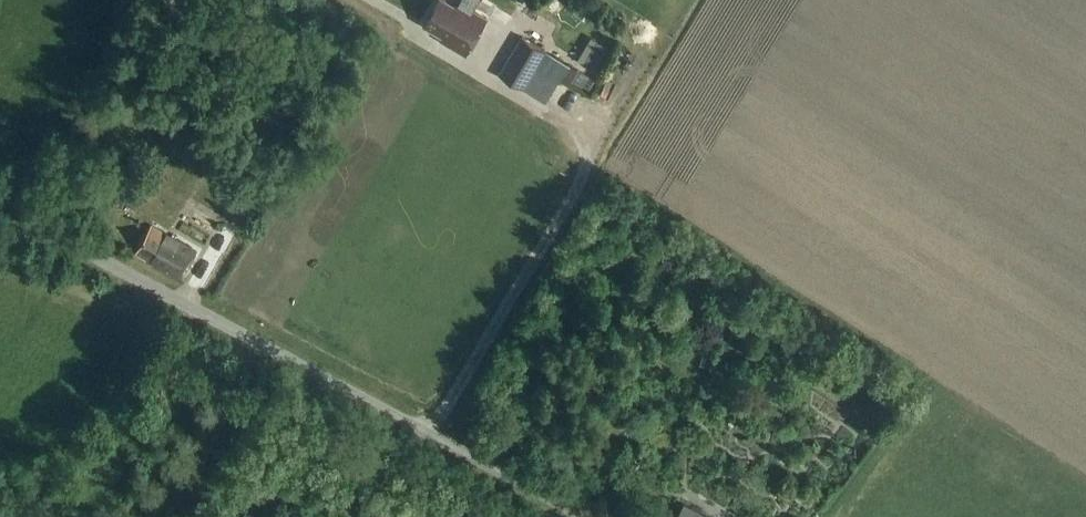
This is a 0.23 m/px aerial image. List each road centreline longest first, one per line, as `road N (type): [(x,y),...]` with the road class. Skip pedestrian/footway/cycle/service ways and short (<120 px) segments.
road 1 (unclassified): [(0,202),(593,516)]

